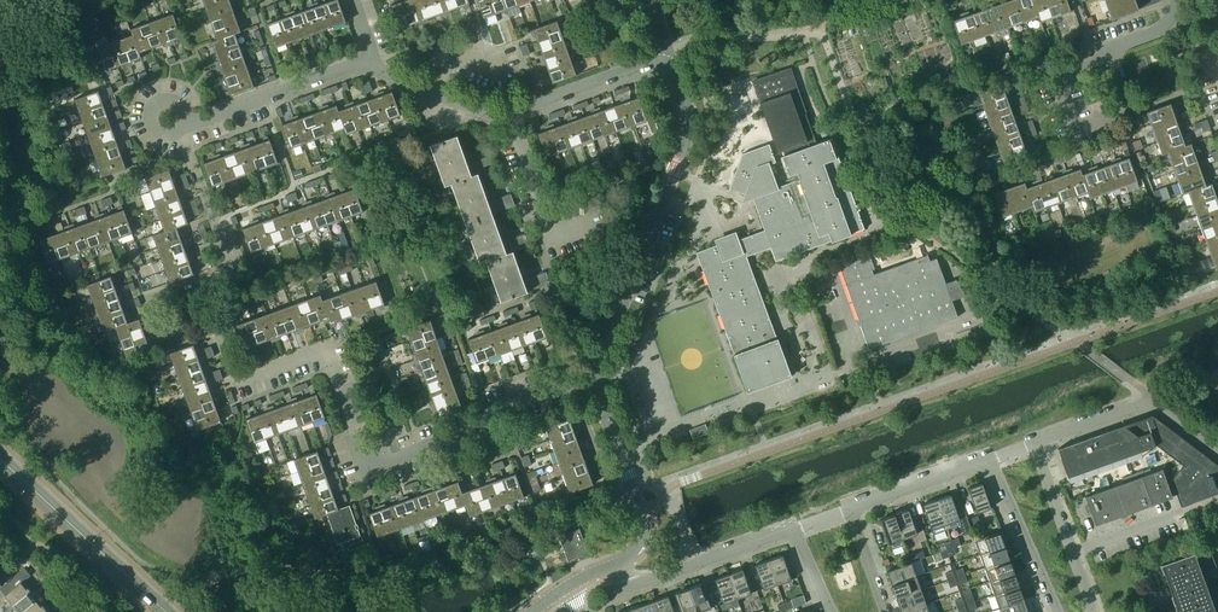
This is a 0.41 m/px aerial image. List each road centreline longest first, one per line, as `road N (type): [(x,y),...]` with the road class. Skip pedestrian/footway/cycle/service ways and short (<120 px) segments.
road 1 (residential): [(597,375),(509,395),(488,414),(362,474),(354,424),(329,369),(313,357),(238,388),(207,285),(224,250),(179,135)]
road 2 (residential): [(597,375),(686,139),(688,119),(665,53),(504,116),(372,56)]
road 3 (secondary): [(167,611),(0,458)]
road 4 (residential): [(613,566),(641,548),(645,528),(597,375)]
road 5 (residential): [(1112,51),(1129,102),(1113,123),(1078,131),(1066,94),(1075,76),(1104,54)]
road 6 (residential): [(372,56),(189,120)]
road 7 (residential): [(613,566),(643,583),(790,533)]
road 8 (residential): [(1091,611),(1034,442)]
road 9 (residential): [(988,459),(1059,611)]
road 10 (residential): [(847,511),(988,459)]
road 11 (residential): [(1155,404),(1034,442)]

